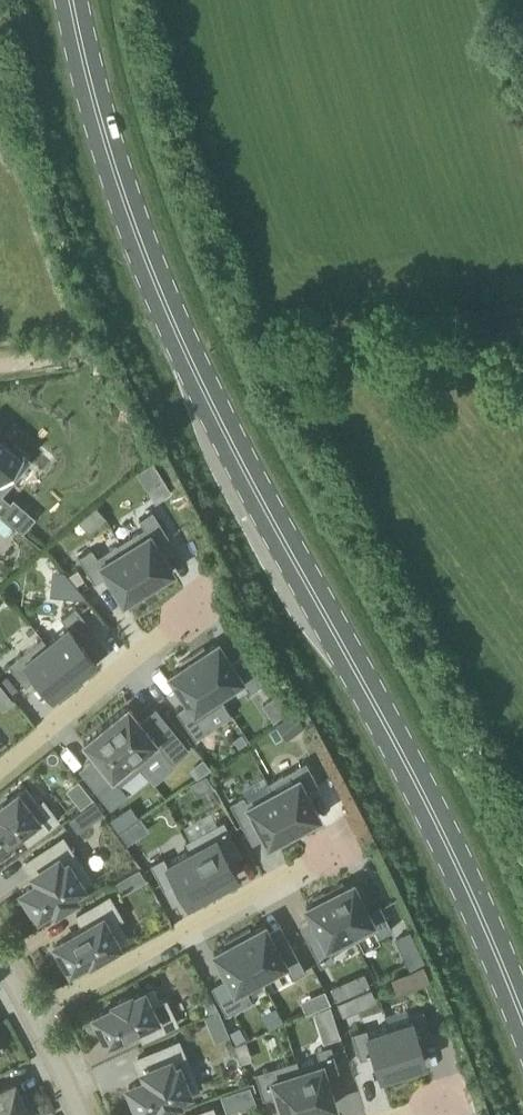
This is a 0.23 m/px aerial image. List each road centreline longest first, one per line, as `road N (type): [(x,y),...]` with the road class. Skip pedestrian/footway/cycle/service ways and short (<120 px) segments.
road 1 (primary): [(522,1024),(438,821),(231,449),(161,296),(87,88),(71,0)]
road 2 (residential): [(32,1013),(312,867)]
road 3 (residential): [(0,768),(181,623)]
road 4 (unclassified): [(314,347),(522,333)]

